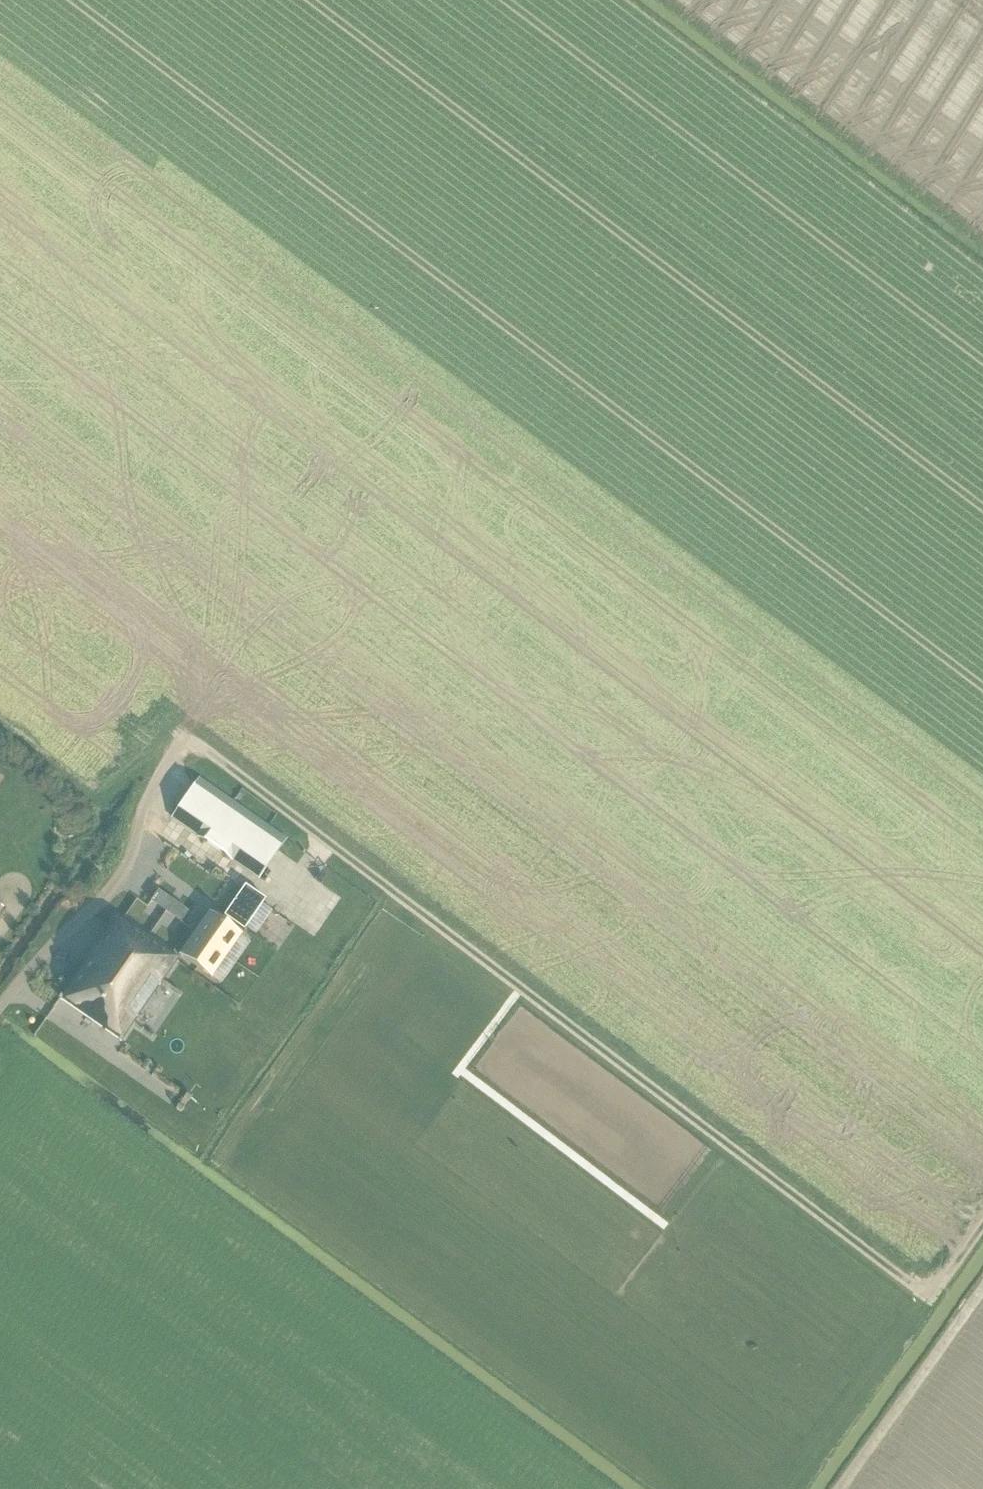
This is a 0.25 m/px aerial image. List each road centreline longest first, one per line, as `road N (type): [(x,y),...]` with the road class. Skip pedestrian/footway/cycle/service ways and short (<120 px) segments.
road 1 (track): [(982,1291),(841,1488)]

